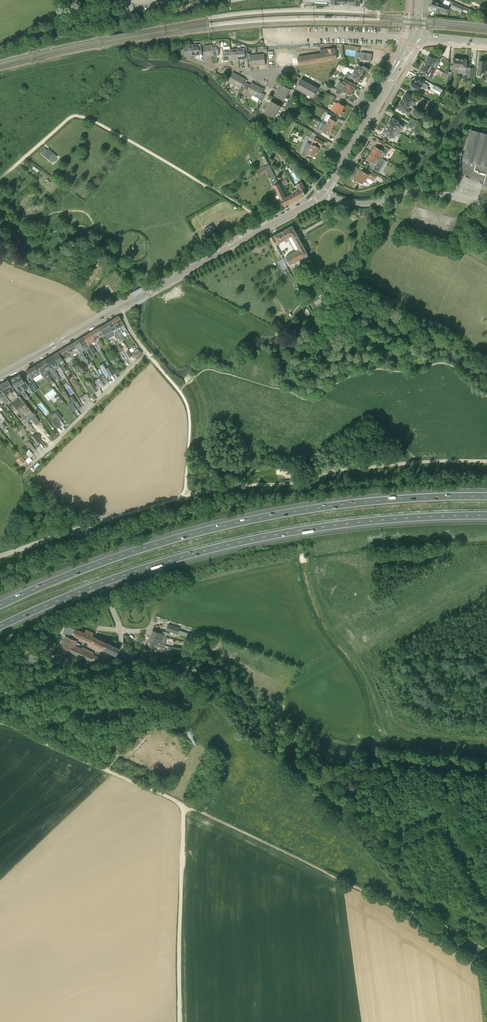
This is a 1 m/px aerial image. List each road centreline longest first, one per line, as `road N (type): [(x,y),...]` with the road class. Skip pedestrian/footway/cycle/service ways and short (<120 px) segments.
road 1 (motorway): [(0,626),(119,577),(249,540),(353,523),(486,516)]
road 2 (motorway): [(486,496),(379,500),(236,522),(112,558),(0,605)]
road 3 (tertiary): [(0,377),(319,197),(371,112)]
road 4 (unclassified): [(123,657),(201,674),(282,733),(328,754),(486,771)]
road 5 (track): [(270,226),(78,115),(0,178)]
road 6 (track): [(200,812),(486,951)]
road 7 (track): [(185,497),(347,469),(486,463)]
road 8 (track): [(486,748),(388,736),(376,690),(327,614),(311,568)]
road 9 (track): [(185,805),(180,1021)]
road 10 (unclassified): [(121,642),(82,528),(0,556)]
road 11 (unclassified): [(185,805),(0,722)]
road 12 (residential): [(371,112),(295,72),(247,73),(189,58)]
road 13 (unclassified): [(0,695),(123,657)]

